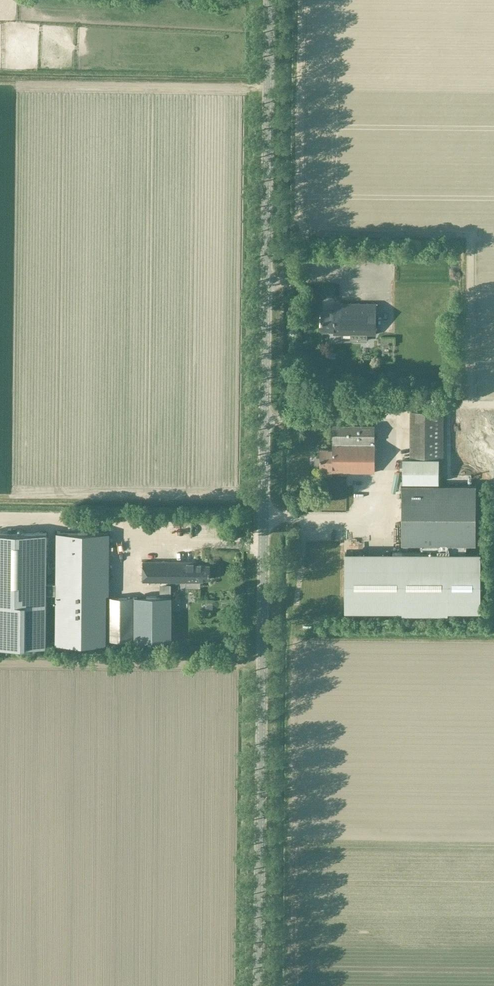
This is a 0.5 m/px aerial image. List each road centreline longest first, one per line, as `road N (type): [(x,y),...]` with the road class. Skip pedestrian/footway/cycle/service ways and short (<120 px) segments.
road 1 (unclassified): [(258,985),(269,0)]

